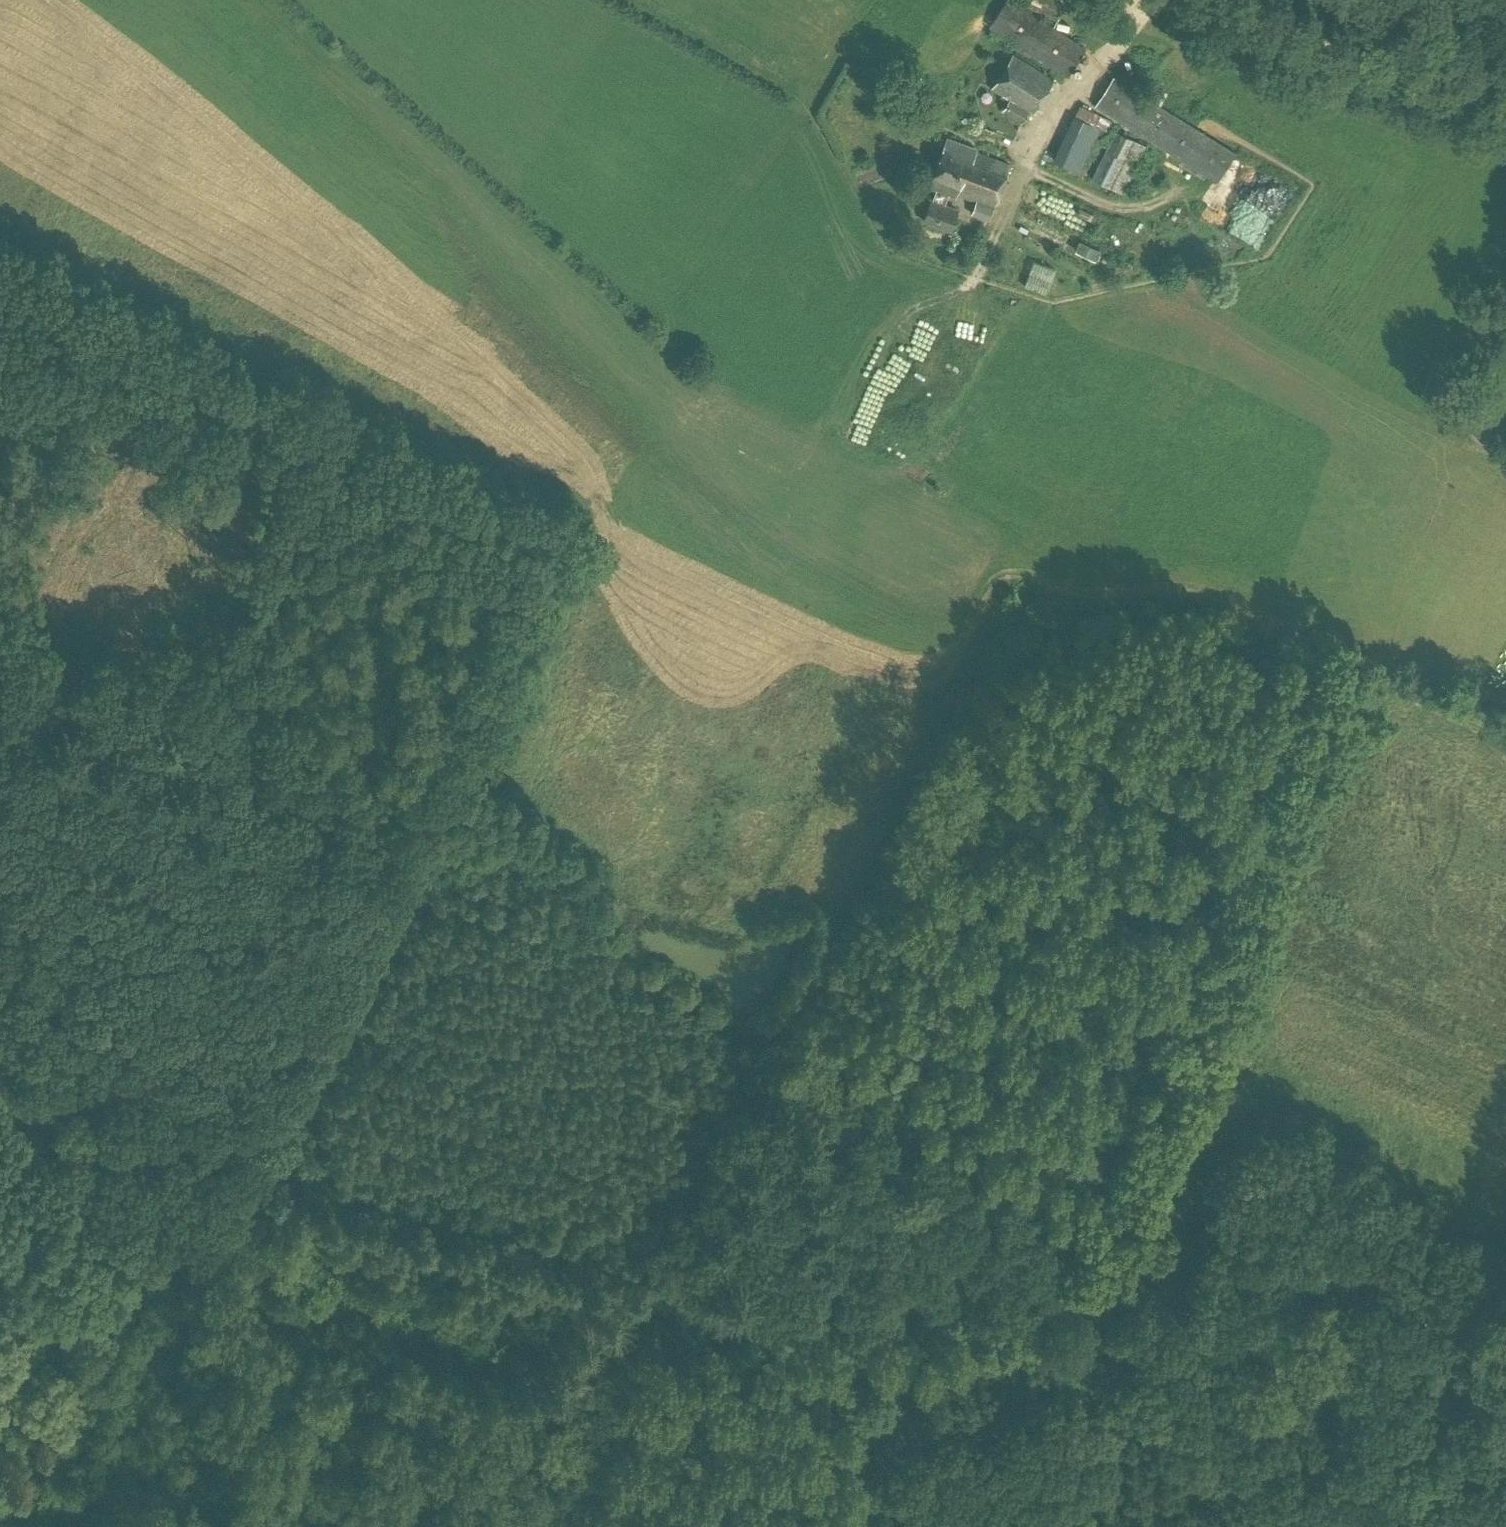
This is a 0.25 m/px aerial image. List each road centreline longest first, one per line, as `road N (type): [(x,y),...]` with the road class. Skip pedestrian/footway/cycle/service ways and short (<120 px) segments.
road 1 (track): [(1219,0),(1505,100)]
road 2 (track): [(1505,451),(1471,434),(1466,409),(1505,307)]

